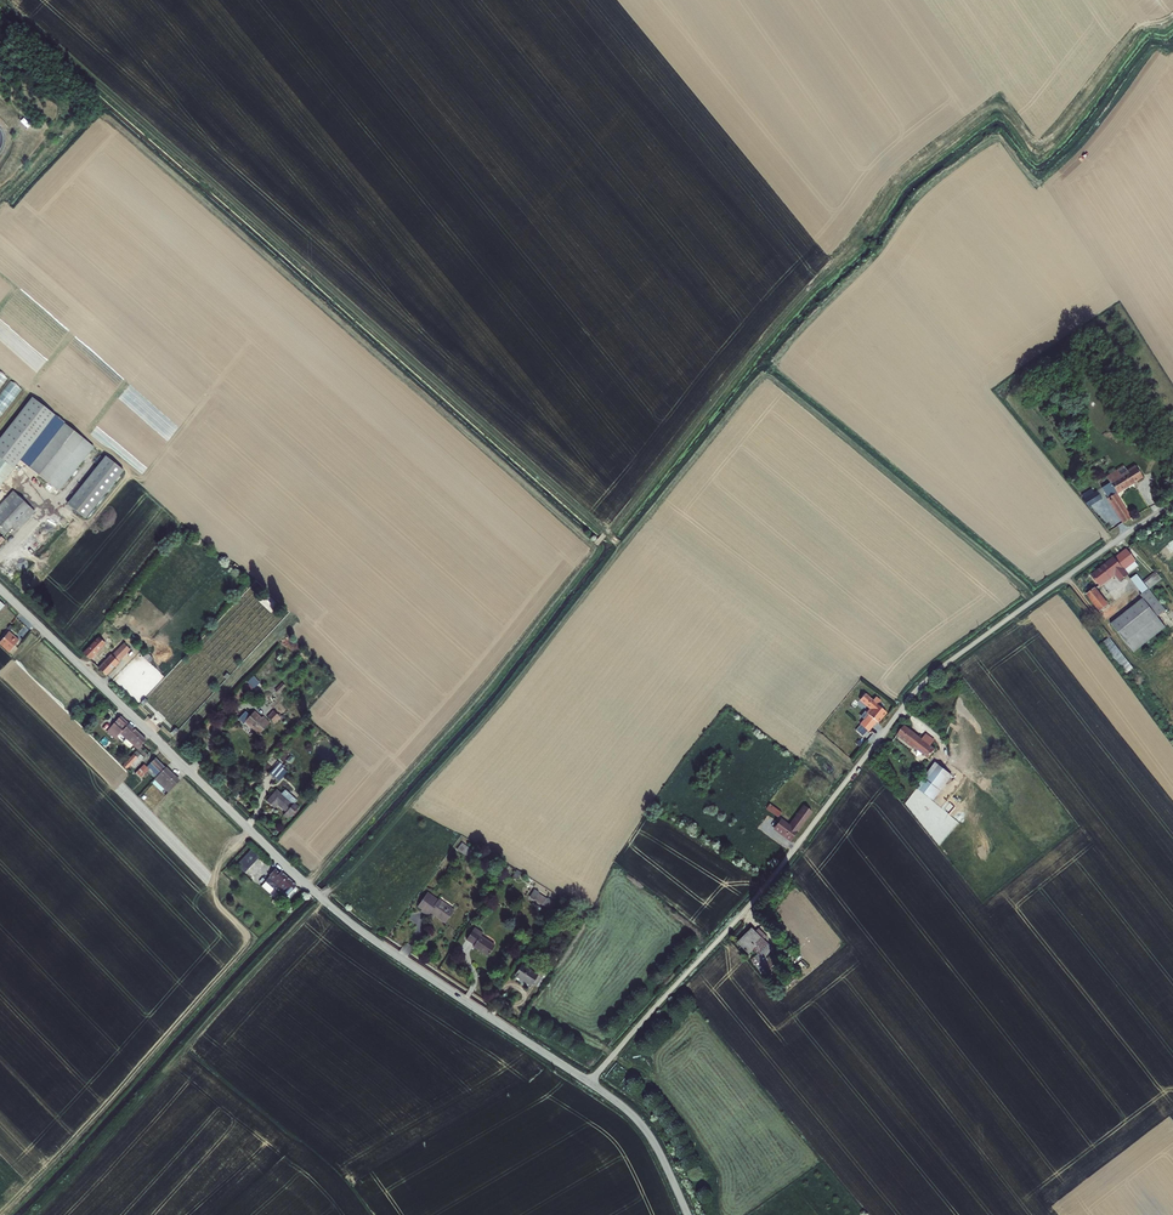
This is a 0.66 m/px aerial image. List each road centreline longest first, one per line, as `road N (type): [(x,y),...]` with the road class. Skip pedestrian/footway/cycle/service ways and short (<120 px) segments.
road 1 (unclassified): [(589,1082),(793,858),(908,700),(954,655),(1172,504)]
road 2 (tertiary): [(0,593),(333,910),(589,1082)]
road 3 (tertiary): [(589,1082),(642,1125),(687,1214)]

